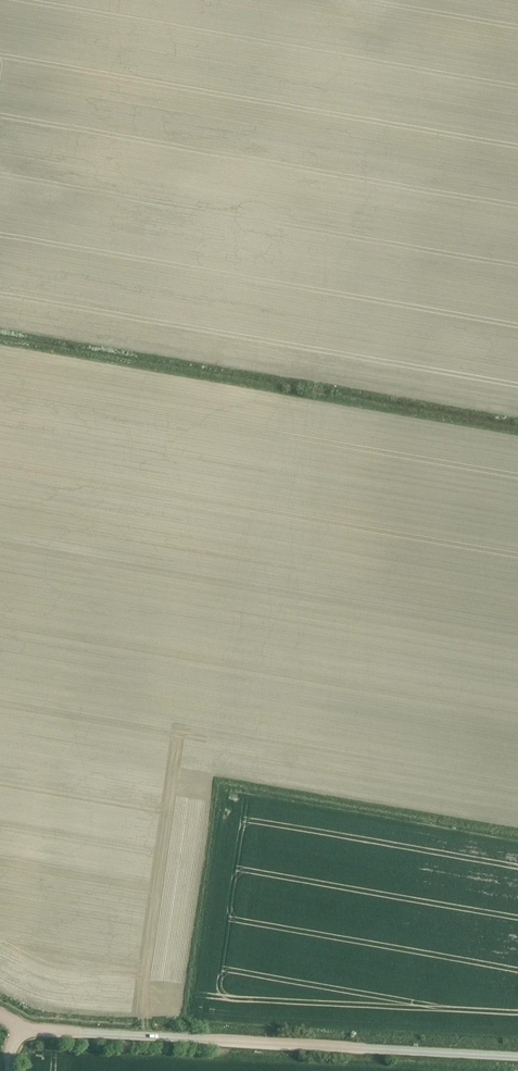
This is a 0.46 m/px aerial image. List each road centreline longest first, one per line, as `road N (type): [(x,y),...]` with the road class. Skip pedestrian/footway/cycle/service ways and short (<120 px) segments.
road 1 (unclassified): [(517,1055),(20,1028)]

